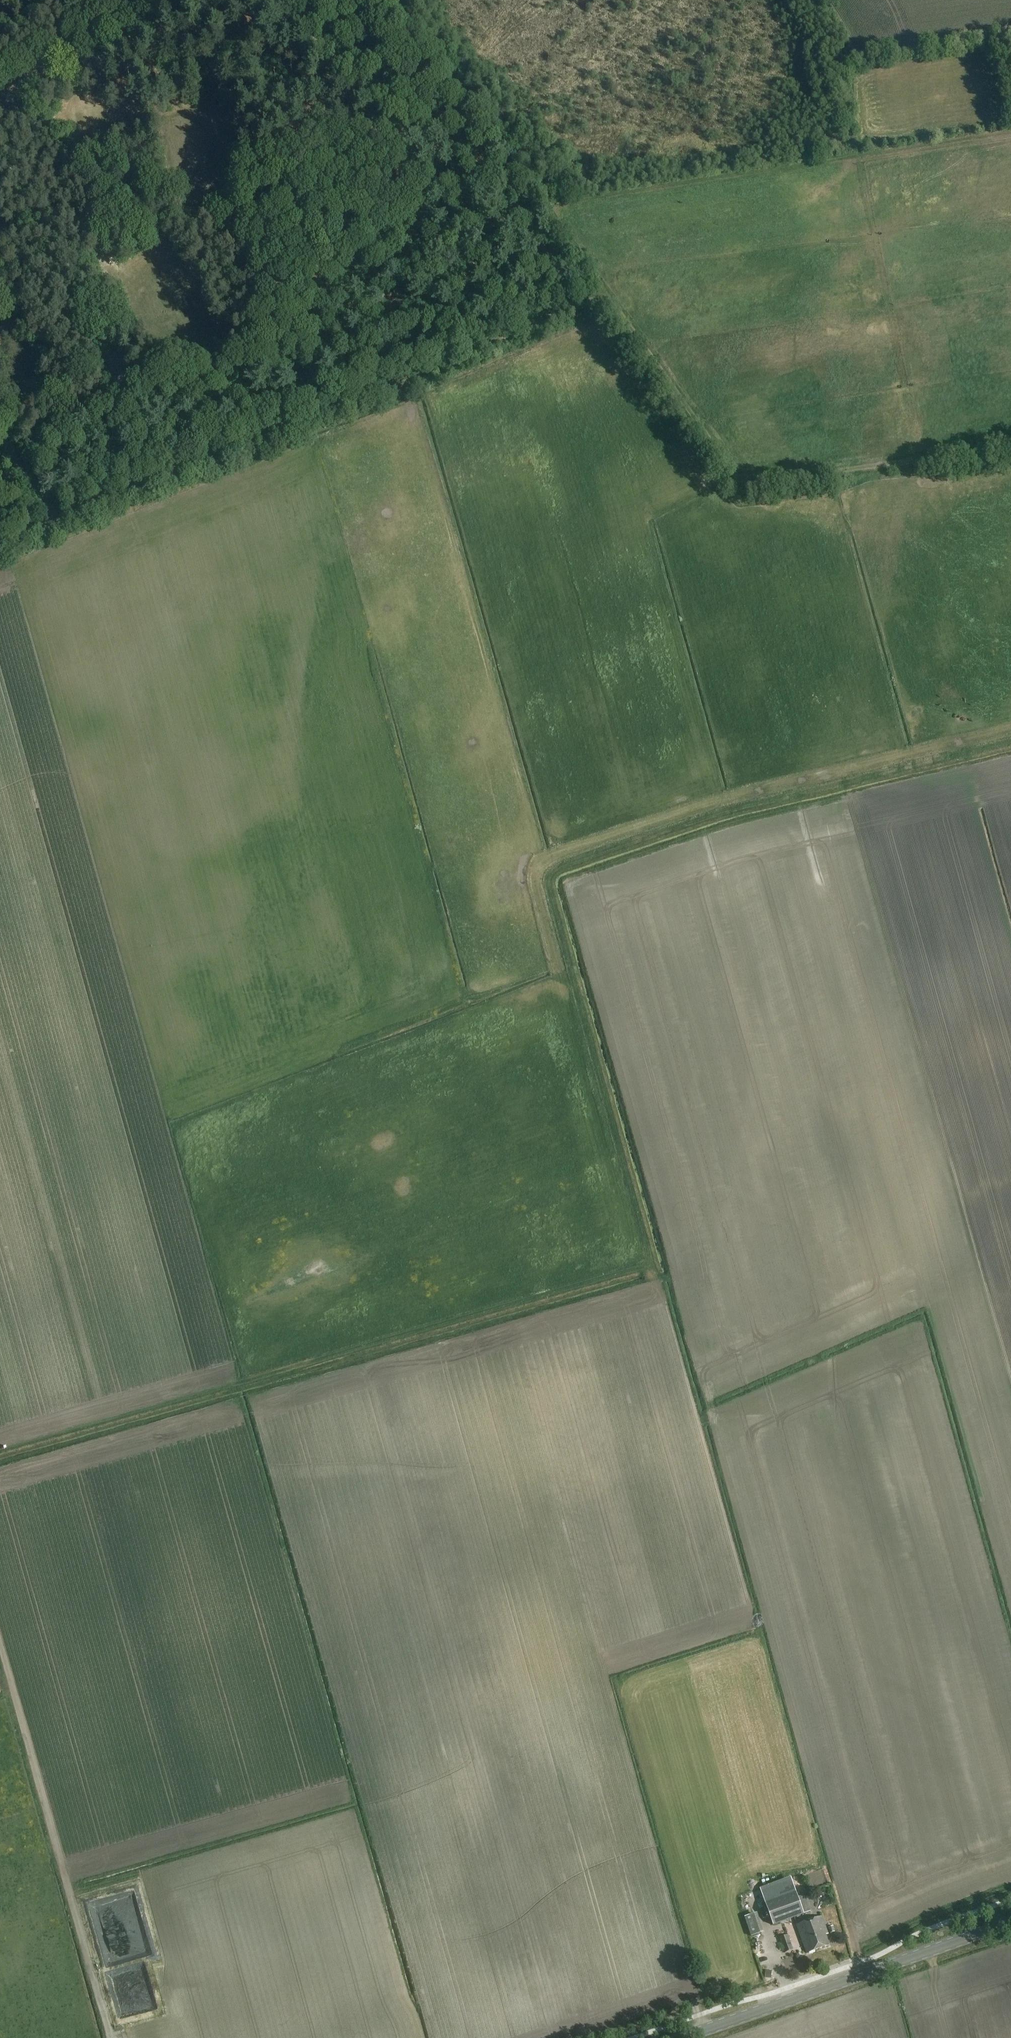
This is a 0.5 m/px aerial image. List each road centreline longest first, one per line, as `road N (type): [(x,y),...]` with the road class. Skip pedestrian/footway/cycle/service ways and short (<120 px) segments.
road 1 (track): [(1010,444),(746,483),(384,5),(371,0)]
road 2 (track): [(0,544),(601,295)]
road 3 (primary): [(683,2037),(1010,1922)]
road 4 (track): [(148,0),(0,91)]

